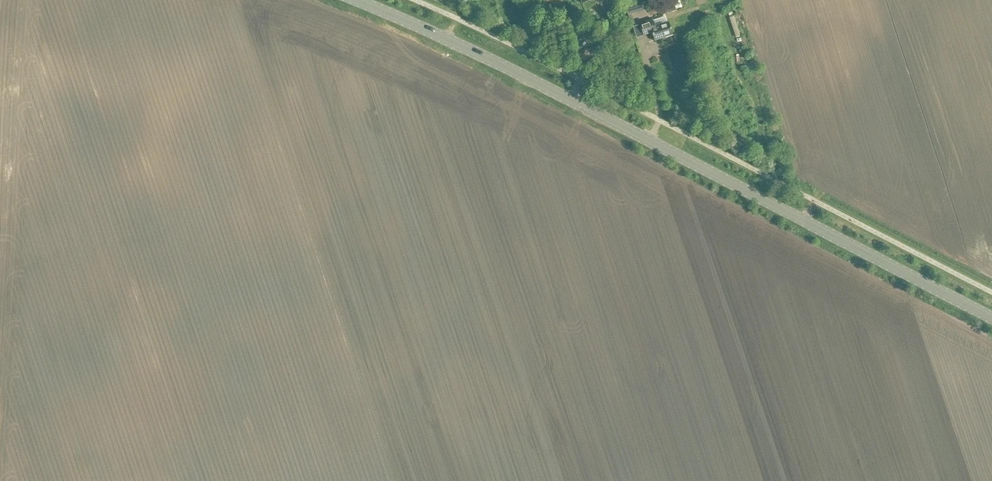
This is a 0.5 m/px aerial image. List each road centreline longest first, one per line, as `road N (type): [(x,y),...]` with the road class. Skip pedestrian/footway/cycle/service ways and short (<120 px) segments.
road 1 (tertiary): [(991,318),(484,57),(354,0)]

